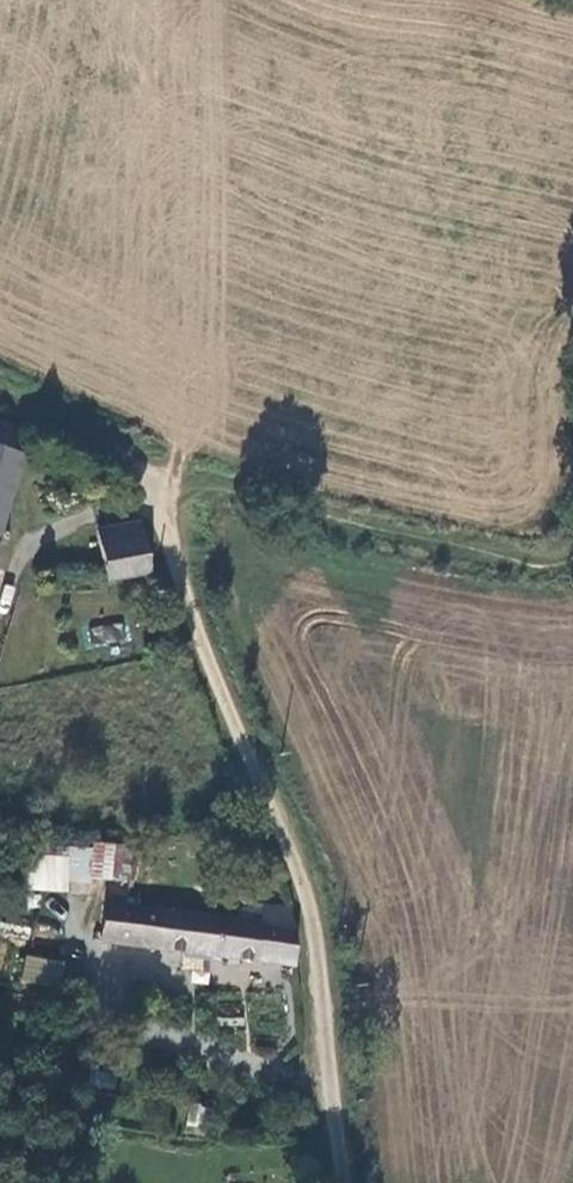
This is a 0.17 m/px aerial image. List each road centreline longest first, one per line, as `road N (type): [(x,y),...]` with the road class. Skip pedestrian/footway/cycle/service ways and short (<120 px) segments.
road 1 (unclassified): [(342,1182),(314,927),(299,870),(164,546),(157,487)]
road 2 (track): [(572,561),(556,568),(520,563),(196,488),(157,487)]
road 3 (track): [(0,384),(124,447),(157,487)]

